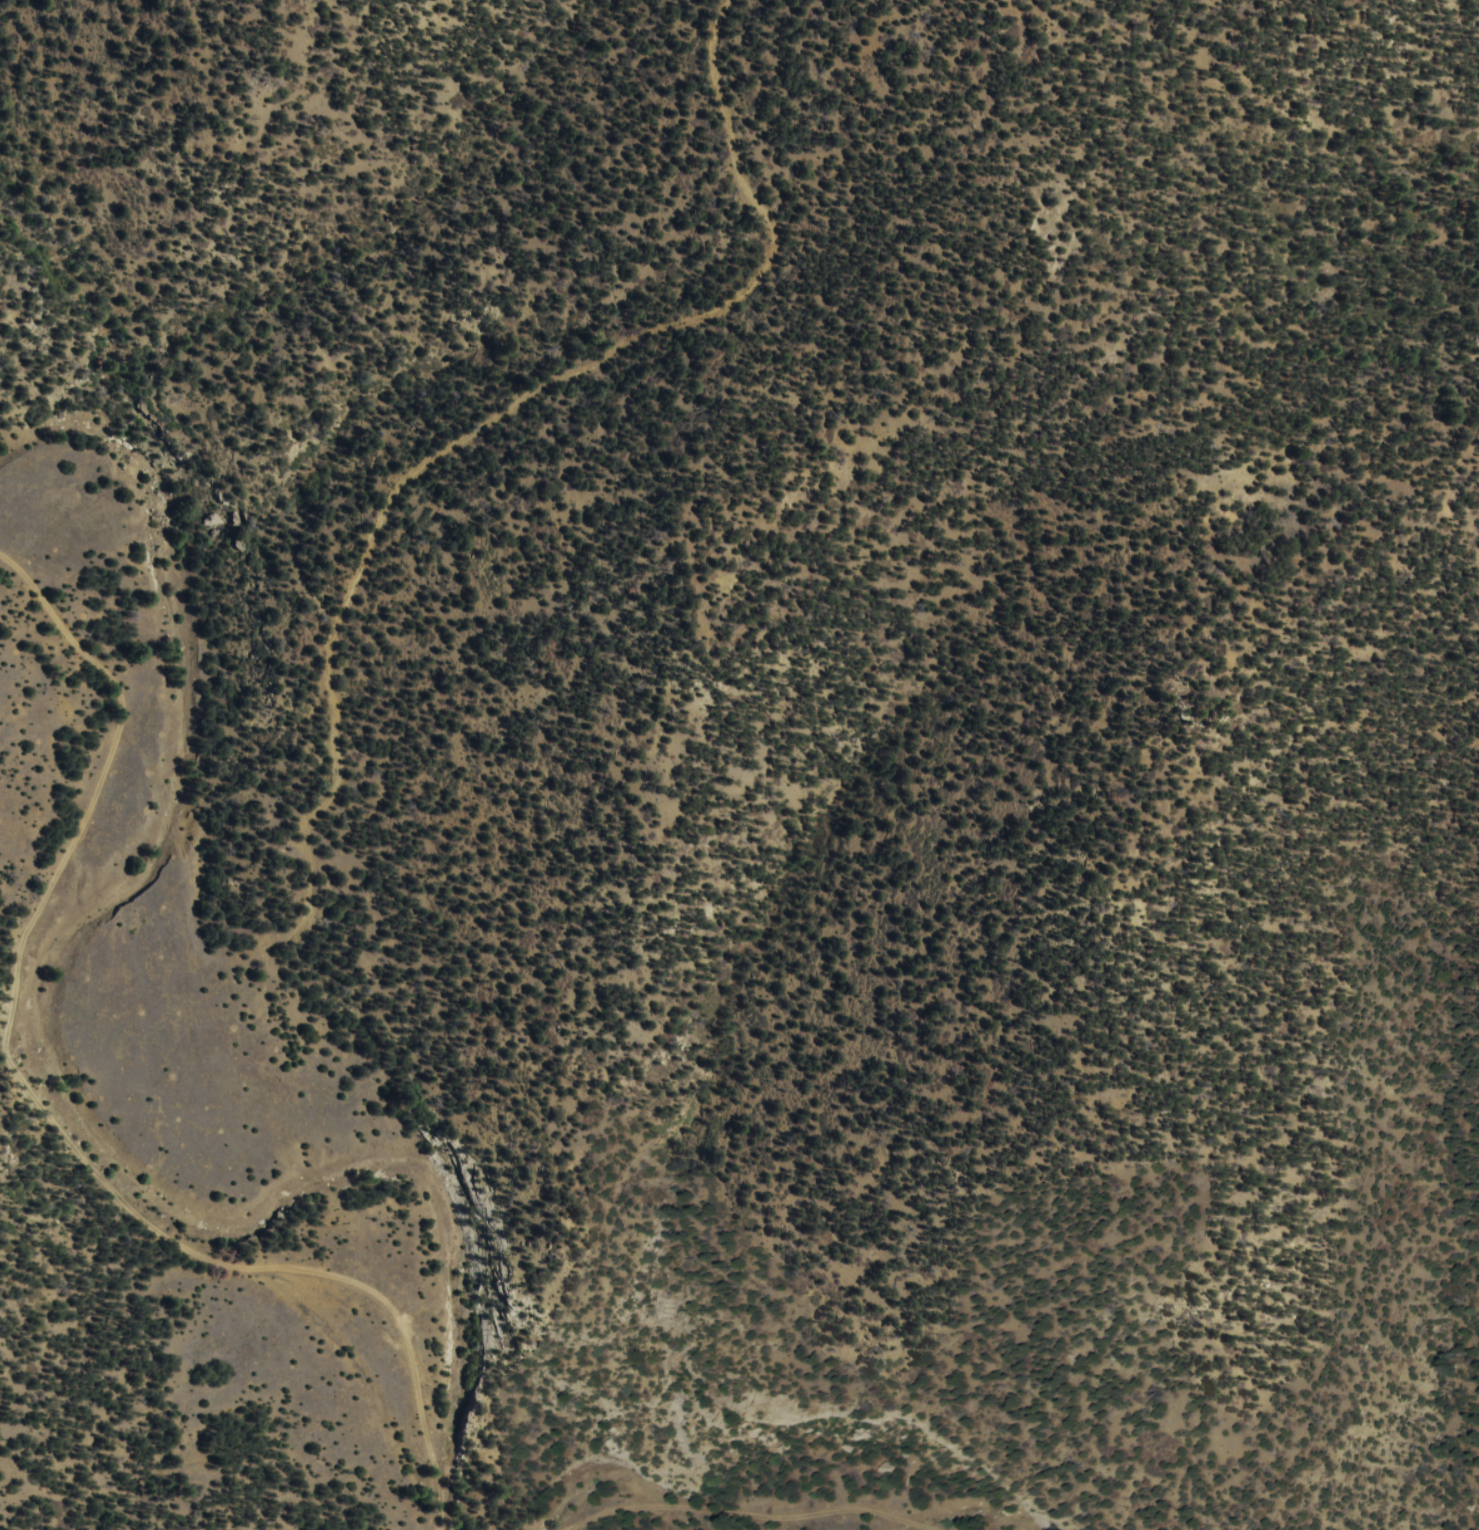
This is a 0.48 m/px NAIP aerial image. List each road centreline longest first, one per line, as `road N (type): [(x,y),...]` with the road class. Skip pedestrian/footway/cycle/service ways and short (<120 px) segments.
road 1 (track): [(733,0),(712,43),(718,85),(739,176),(764,209),(774,253),(713,315),(625,339),(400,479),(327,644),(337,779),(300,832),(311,882),(300,925),(270,935),(249,955),(223,960),(202,945),(183,899),(171,820),(132,754),(114,739)]
road 2 (track): [(439,1529),(438,1475),(399,1319),(346,1279),(222,1266),(183,1251),(136,1217),(62,1134),(5,1052),(23,936),(74,841),(114,739)]
road 3 (track): [(927,1529),(861,1509),(764,1518),(699,1505),(630,1506),(562,1529)]
road 4 (track): [(114,739),(116,683),(79,653),(0,556)]

